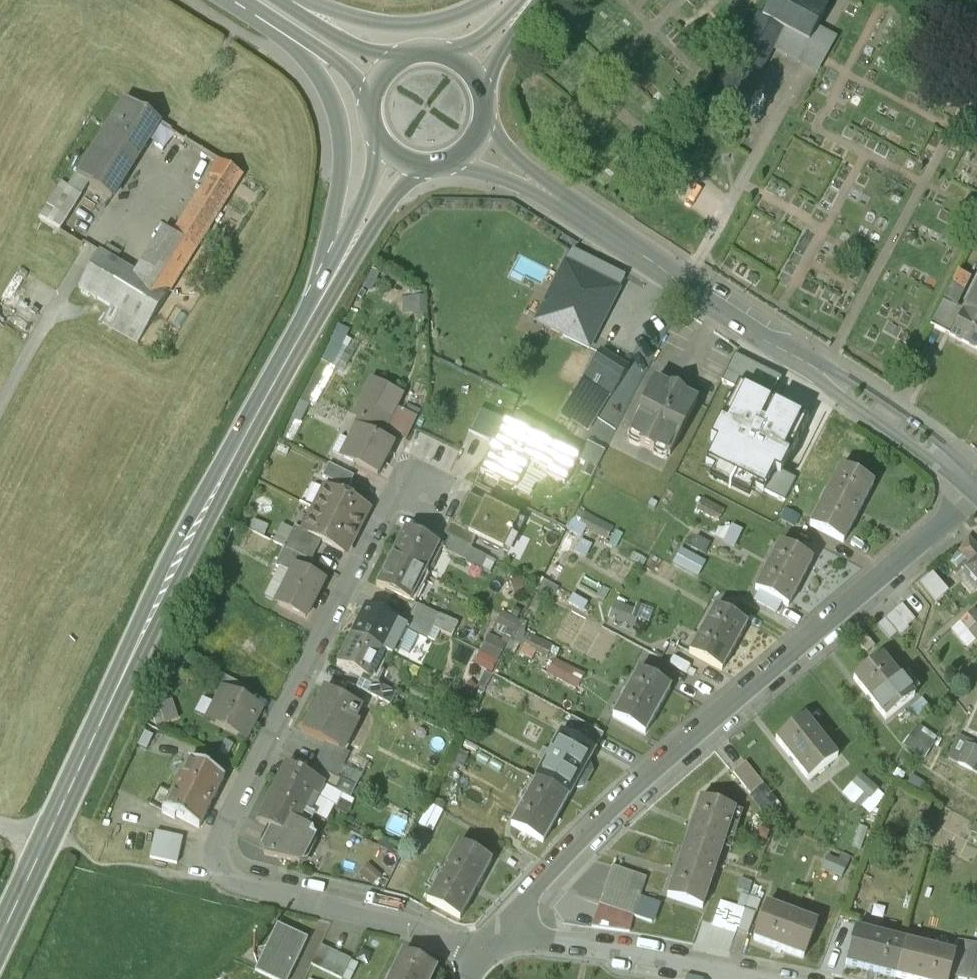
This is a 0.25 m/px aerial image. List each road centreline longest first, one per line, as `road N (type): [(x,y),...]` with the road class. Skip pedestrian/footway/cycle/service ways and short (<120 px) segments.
road 1 (residential): [(422,482),(381,523),(224,847),(220,876),(266,895),(492,943)]
road 2 (secondary): [(315,307),(154,608),(0,938)]
road 3 (residential): [(976,491),(664,765),(534,889),(492,943)]
road 4 (tertiary): [(553,197),(885,414),(976,487)]
road 5 (secondary): [(248,9),(314,74),(340,137),(315,307)]
road 6 (residential): [(492,943),(579,949),(741,978)]
road 7 (secondary): [(485,0),(451,18),(405,24),(306,0)]
road 8 (secondary): [(374,130),(369,181),(331,282)]
road 9 (secondary): [(248,9),(333,60),(371,101)]
road 10 (secondary): [(331,282),(406,183),(429,169)]
road 11 (secondary): [(410,55),(359,48),(286,0)]

